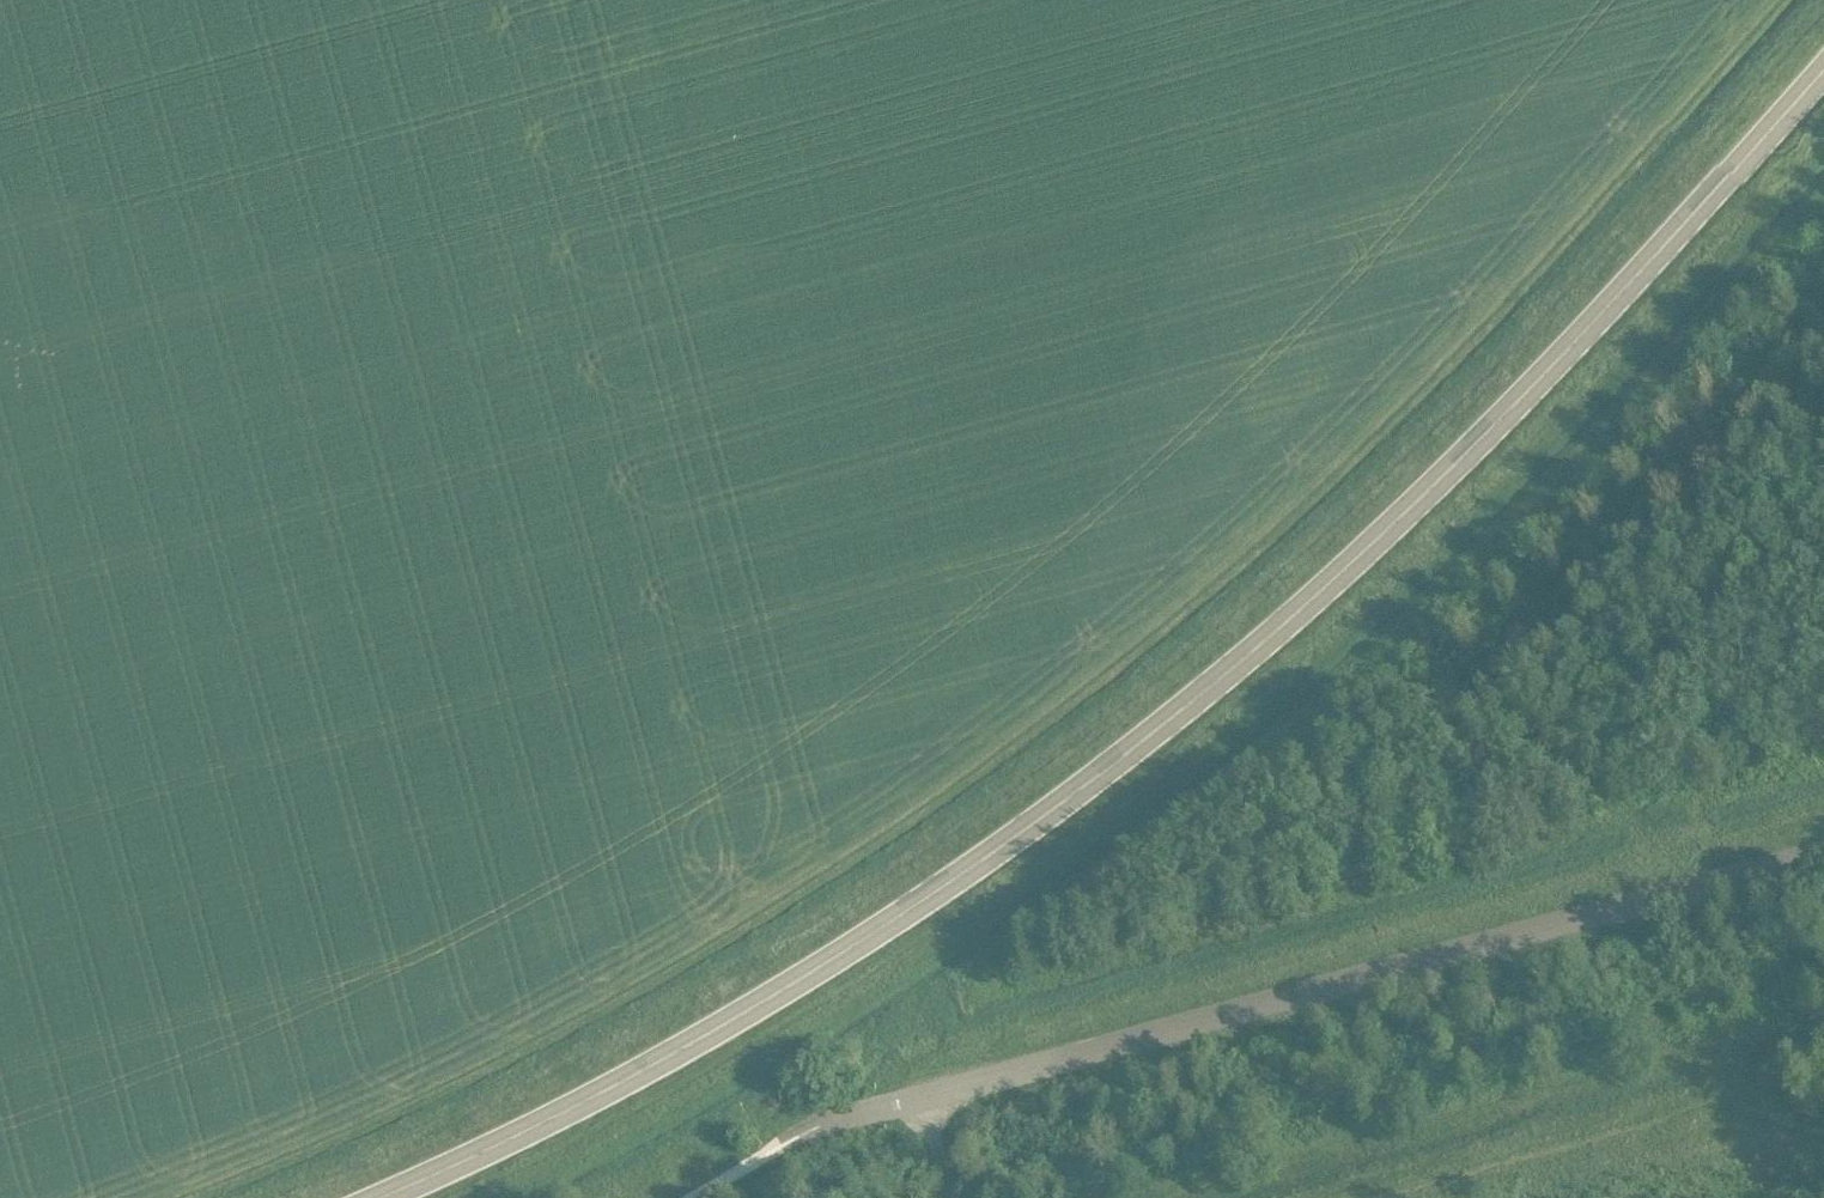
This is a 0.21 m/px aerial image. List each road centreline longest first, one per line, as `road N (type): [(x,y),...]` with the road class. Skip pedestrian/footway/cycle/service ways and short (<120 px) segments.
road 1 (secondary): [(376,1197),(656,1058),(859,943),(1211,683),(1526,391),(1823,62)]
road 2 (unclassified): [(808,1129),(1823,850)]

